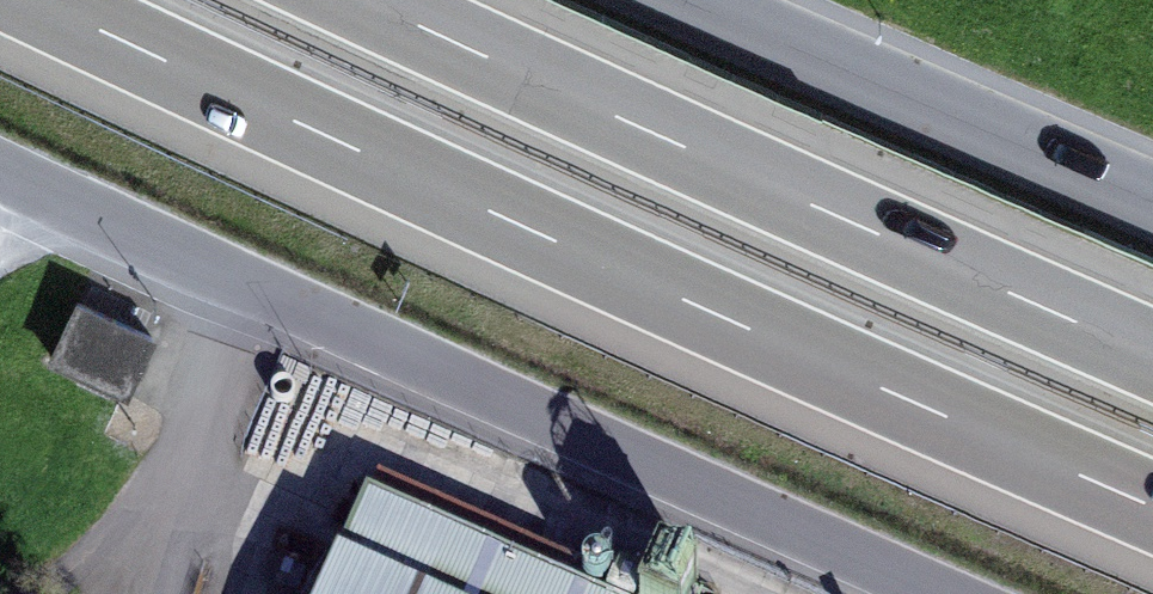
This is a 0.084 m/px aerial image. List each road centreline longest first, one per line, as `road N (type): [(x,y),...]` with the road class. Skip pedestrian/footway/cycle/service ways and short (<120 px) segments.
road 1 (motorway): [(32,0),(1152,508)]
road 2 (residential): [(0,172),(934,593)]
road 3 (motorway): [(1152,352),(372,0)]
road 4 (residential): [(1152,200),(690,0)]

